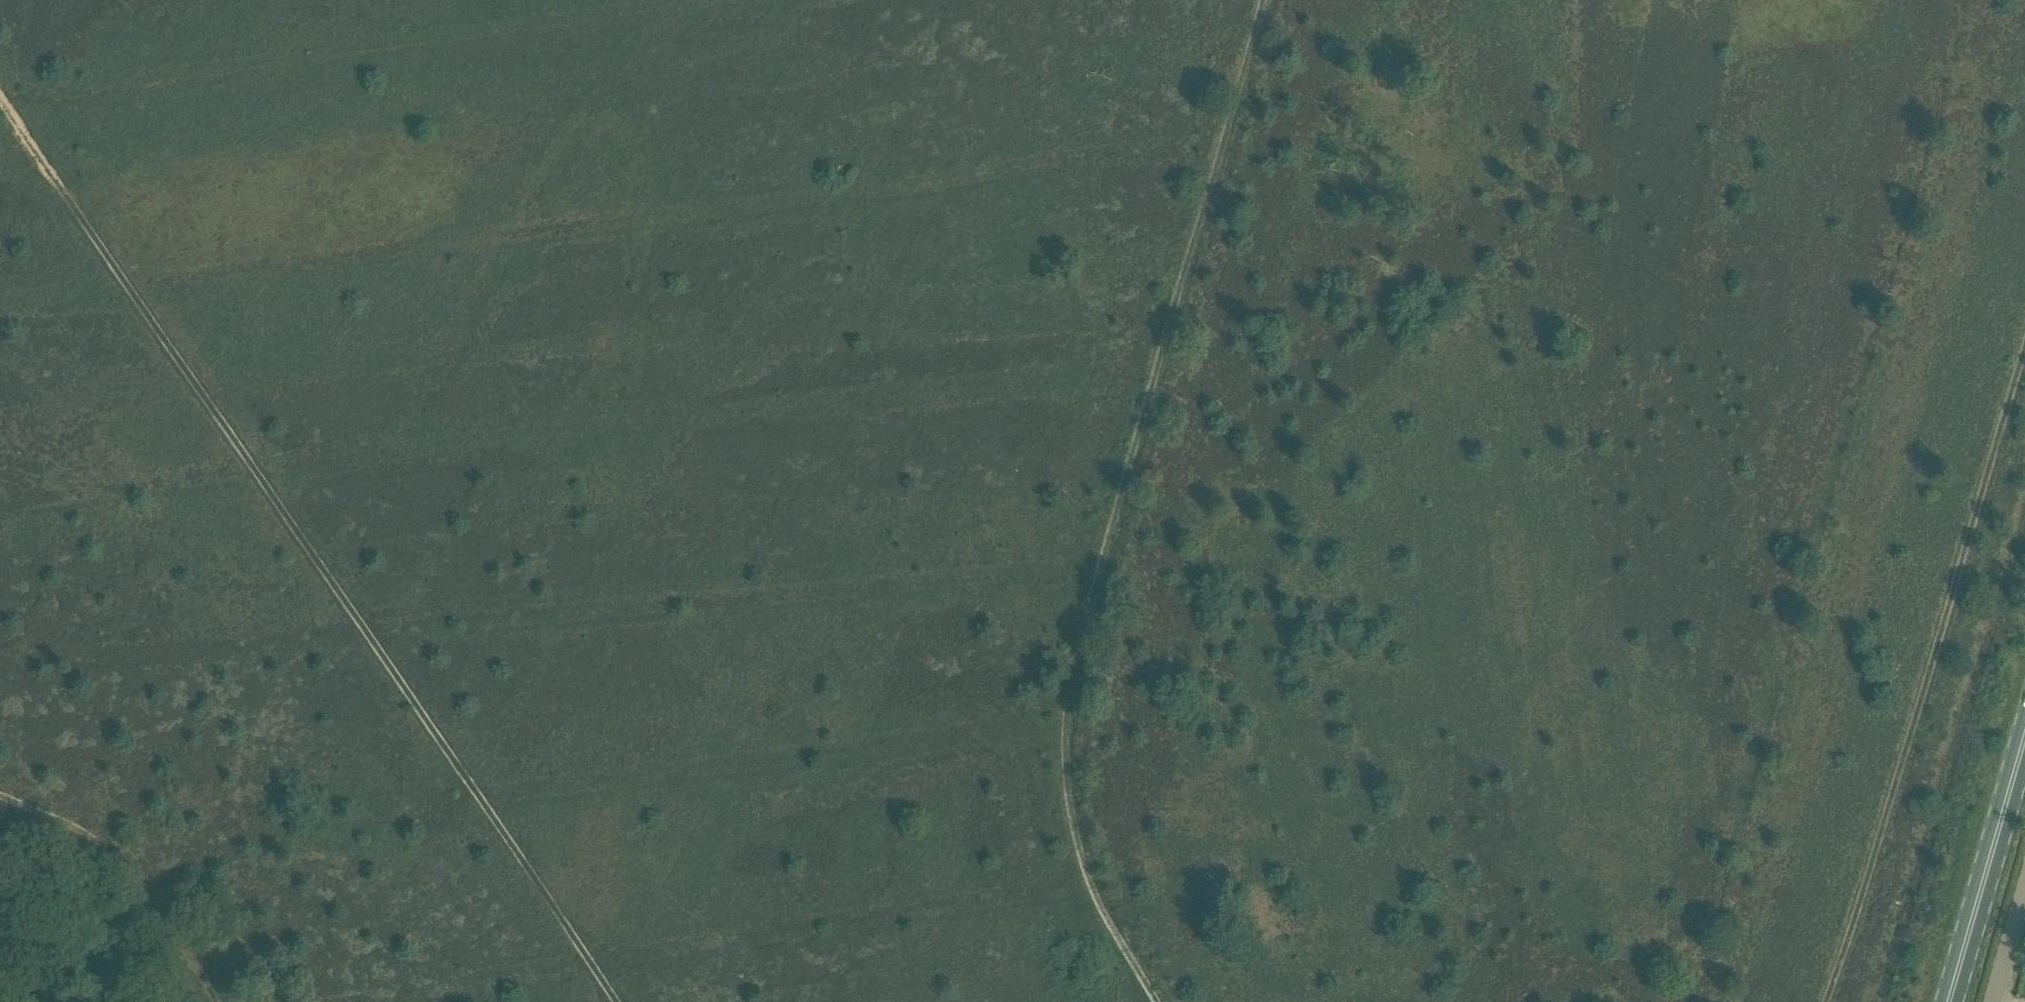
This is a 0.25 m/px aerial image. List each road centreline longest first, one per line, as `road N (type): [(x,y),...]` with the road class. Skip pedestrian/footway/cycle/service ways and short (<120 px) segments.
road 1 (primary): [(1953,1001),(2024,752)]

